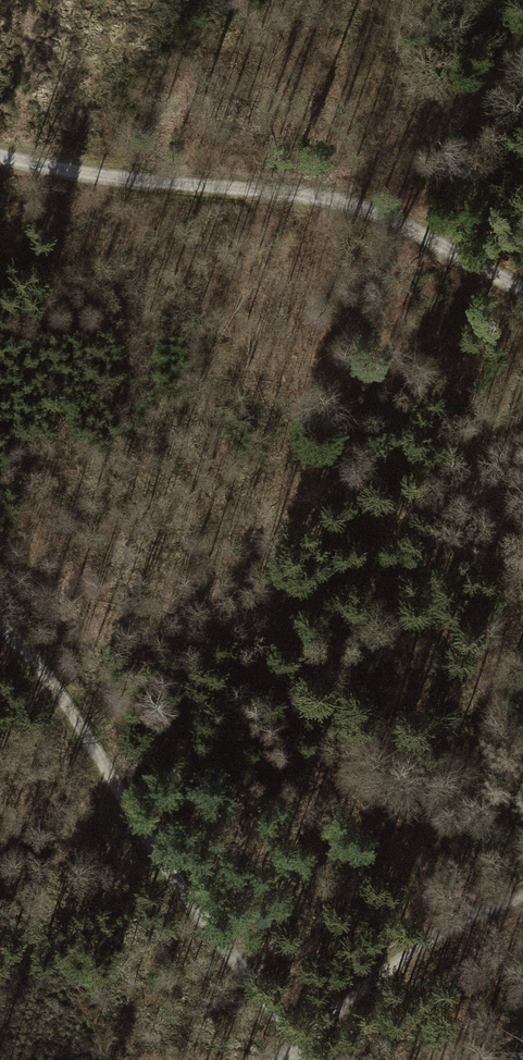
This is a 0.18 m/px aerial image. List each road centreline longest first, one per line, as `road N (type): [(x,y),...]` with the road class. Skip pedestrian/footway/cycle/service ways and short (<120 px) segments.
road 1 (track): [(522,283),(337,200),(0,155)]
road 2 (track): [(0,626),(308,1059)]
road 3 (track): [(293,1059),(424,943),(522,893)]
road 4 (track): [(337,200),(425,111),(495,78),(522,47)]

